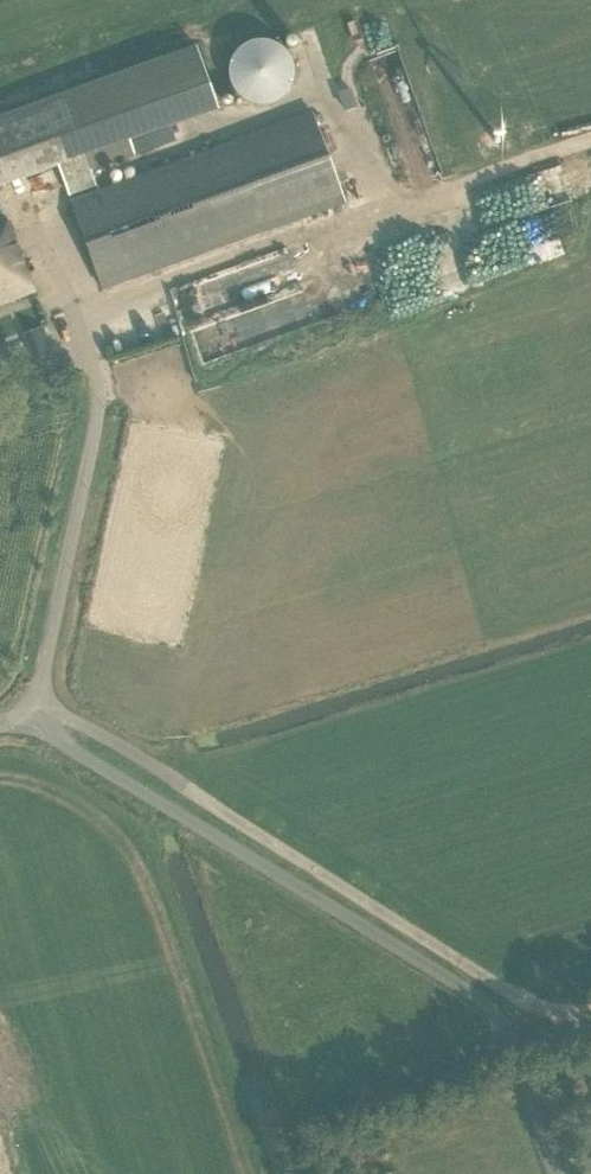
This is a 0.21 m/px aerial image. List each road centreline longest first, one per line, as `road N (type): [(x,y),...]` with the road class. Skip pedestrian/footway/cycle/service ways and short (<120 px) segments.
road 1 (track): [(33,703),(96,732),(493,983),(553,1010),(590,1012)]
road 2 (unclassified): [(21,717),(465,990),(498,1019),(519,1061)]

